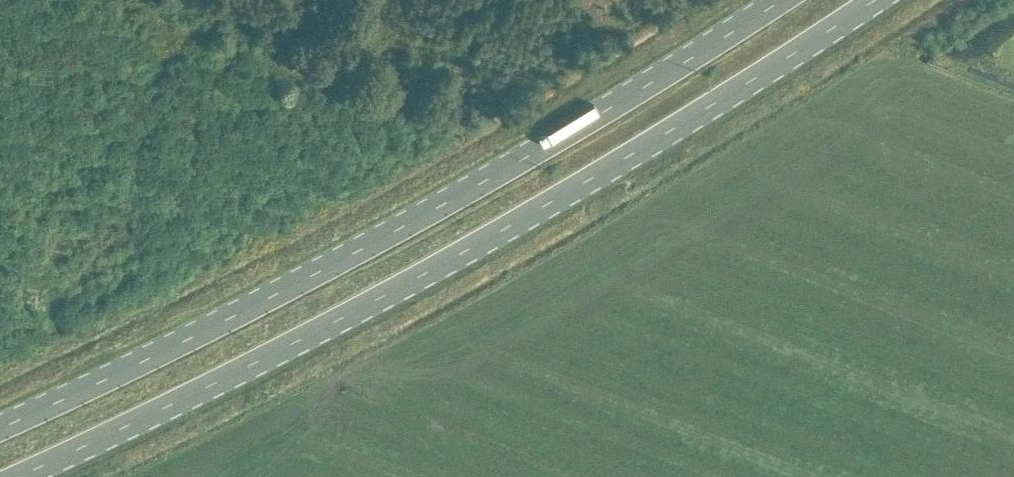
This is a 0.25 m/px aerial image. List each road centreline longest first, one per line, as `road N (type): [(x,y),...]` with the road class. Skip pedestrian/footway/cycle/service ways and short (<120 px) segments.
road 1 (primary): [(20,476),(431,276),(630,162),(882,0)]
road 2 (primary): [(786,0),(403,230),(173,352),(0,431)]

